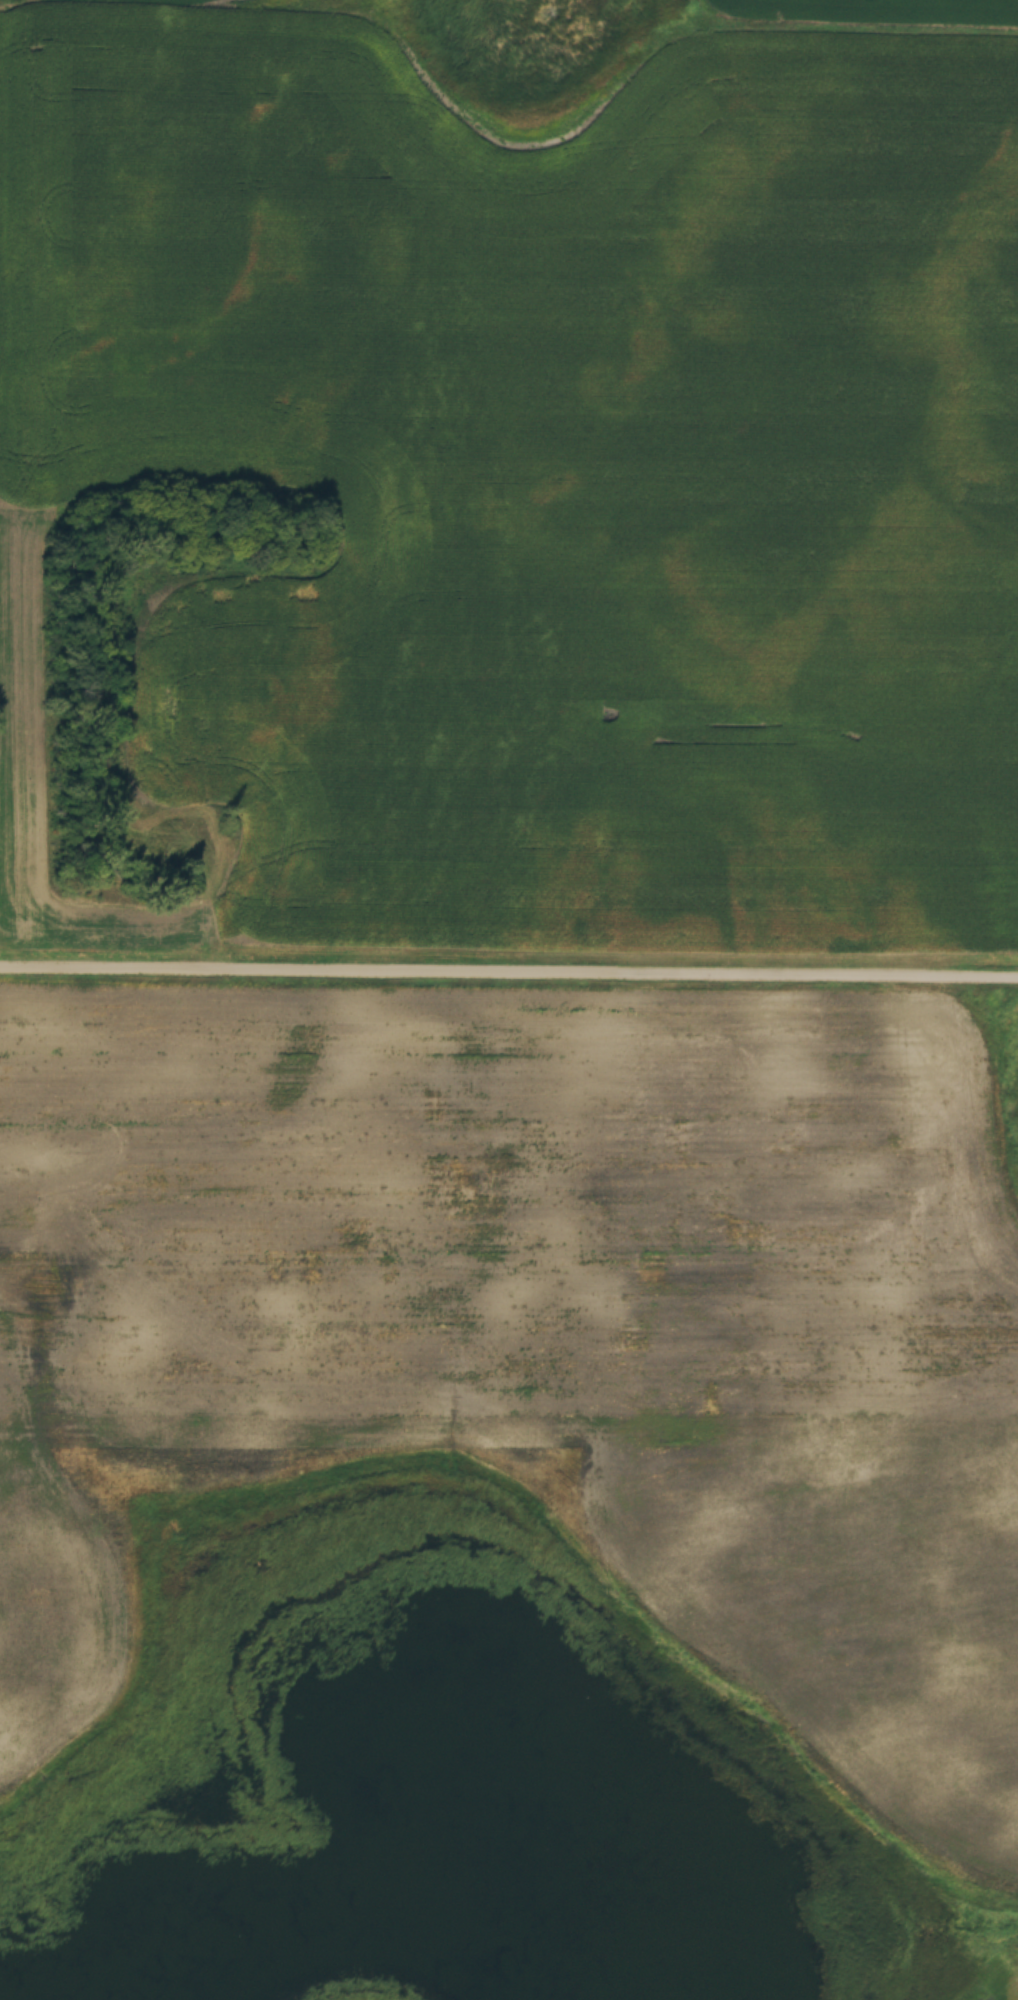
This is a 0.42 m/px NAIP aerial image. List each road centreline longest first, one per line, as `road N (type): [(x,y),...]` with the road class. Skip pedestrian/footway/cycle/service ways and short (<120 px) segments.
road 1 (residential): [(0,967),(1017,977)]

